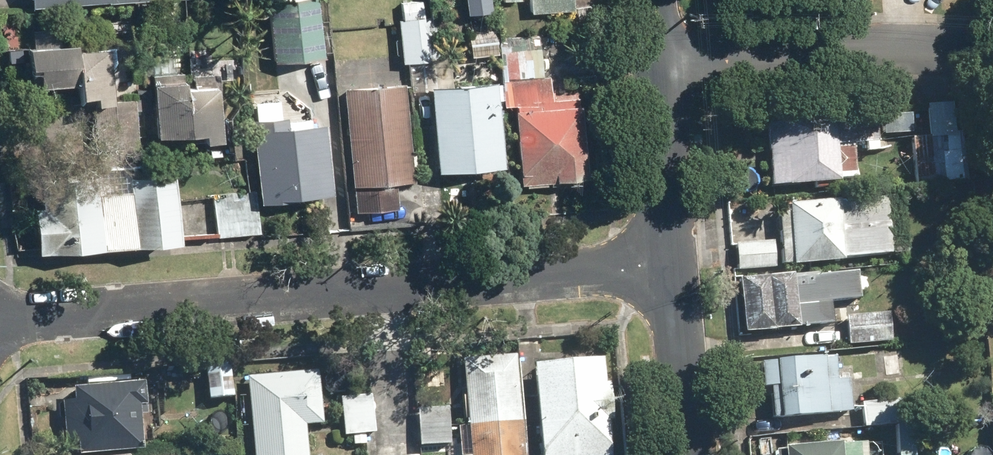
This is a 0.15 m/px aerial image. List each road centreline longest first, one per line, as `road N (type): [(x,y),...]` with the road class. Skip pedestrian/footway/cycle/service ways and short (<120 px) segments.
road 1 (residential): [(667,262),(0,322)]
road 2 (residential): [(992,59),(941,50),(650,63)]
road 3 (residential): [(650,63),(667,262)]
road 4 (residential): [(667,262),(685,454)]

